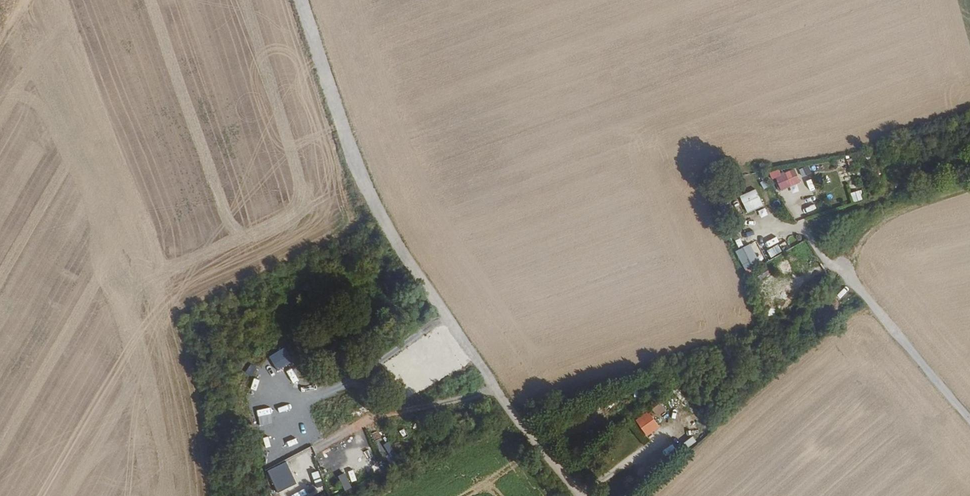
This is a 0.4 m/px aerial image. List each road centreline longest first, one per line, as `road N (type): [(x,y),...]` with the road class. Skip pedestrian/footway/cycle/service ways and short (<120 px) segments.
road 1 (track): [(297,0),(373,216),(467,359),(575,495)]
road 2 (track): [(840,268),(969,426)]

